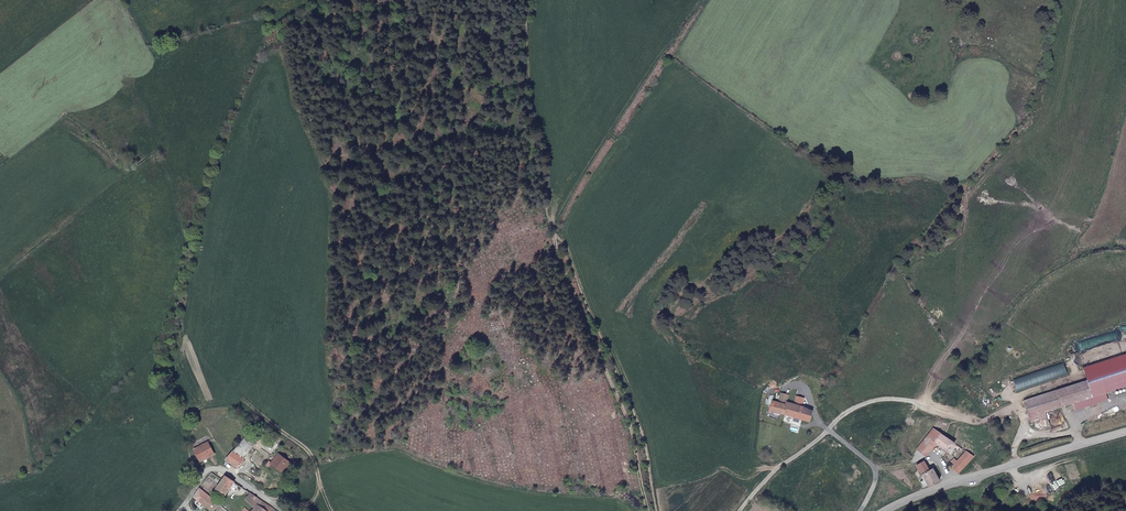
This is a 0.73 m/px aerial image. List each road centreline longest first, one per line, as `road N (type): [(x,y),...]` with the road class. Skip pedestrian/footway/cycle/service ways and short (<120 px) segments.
road 1 (track): [(651,510),(628,413),(550,220),(528,0)]
road 2 (tertiary): [(888,510),(923,493),(1125,432)]
road 3 (track): [(737,510),(829,431),(875,468),(861,510)]

